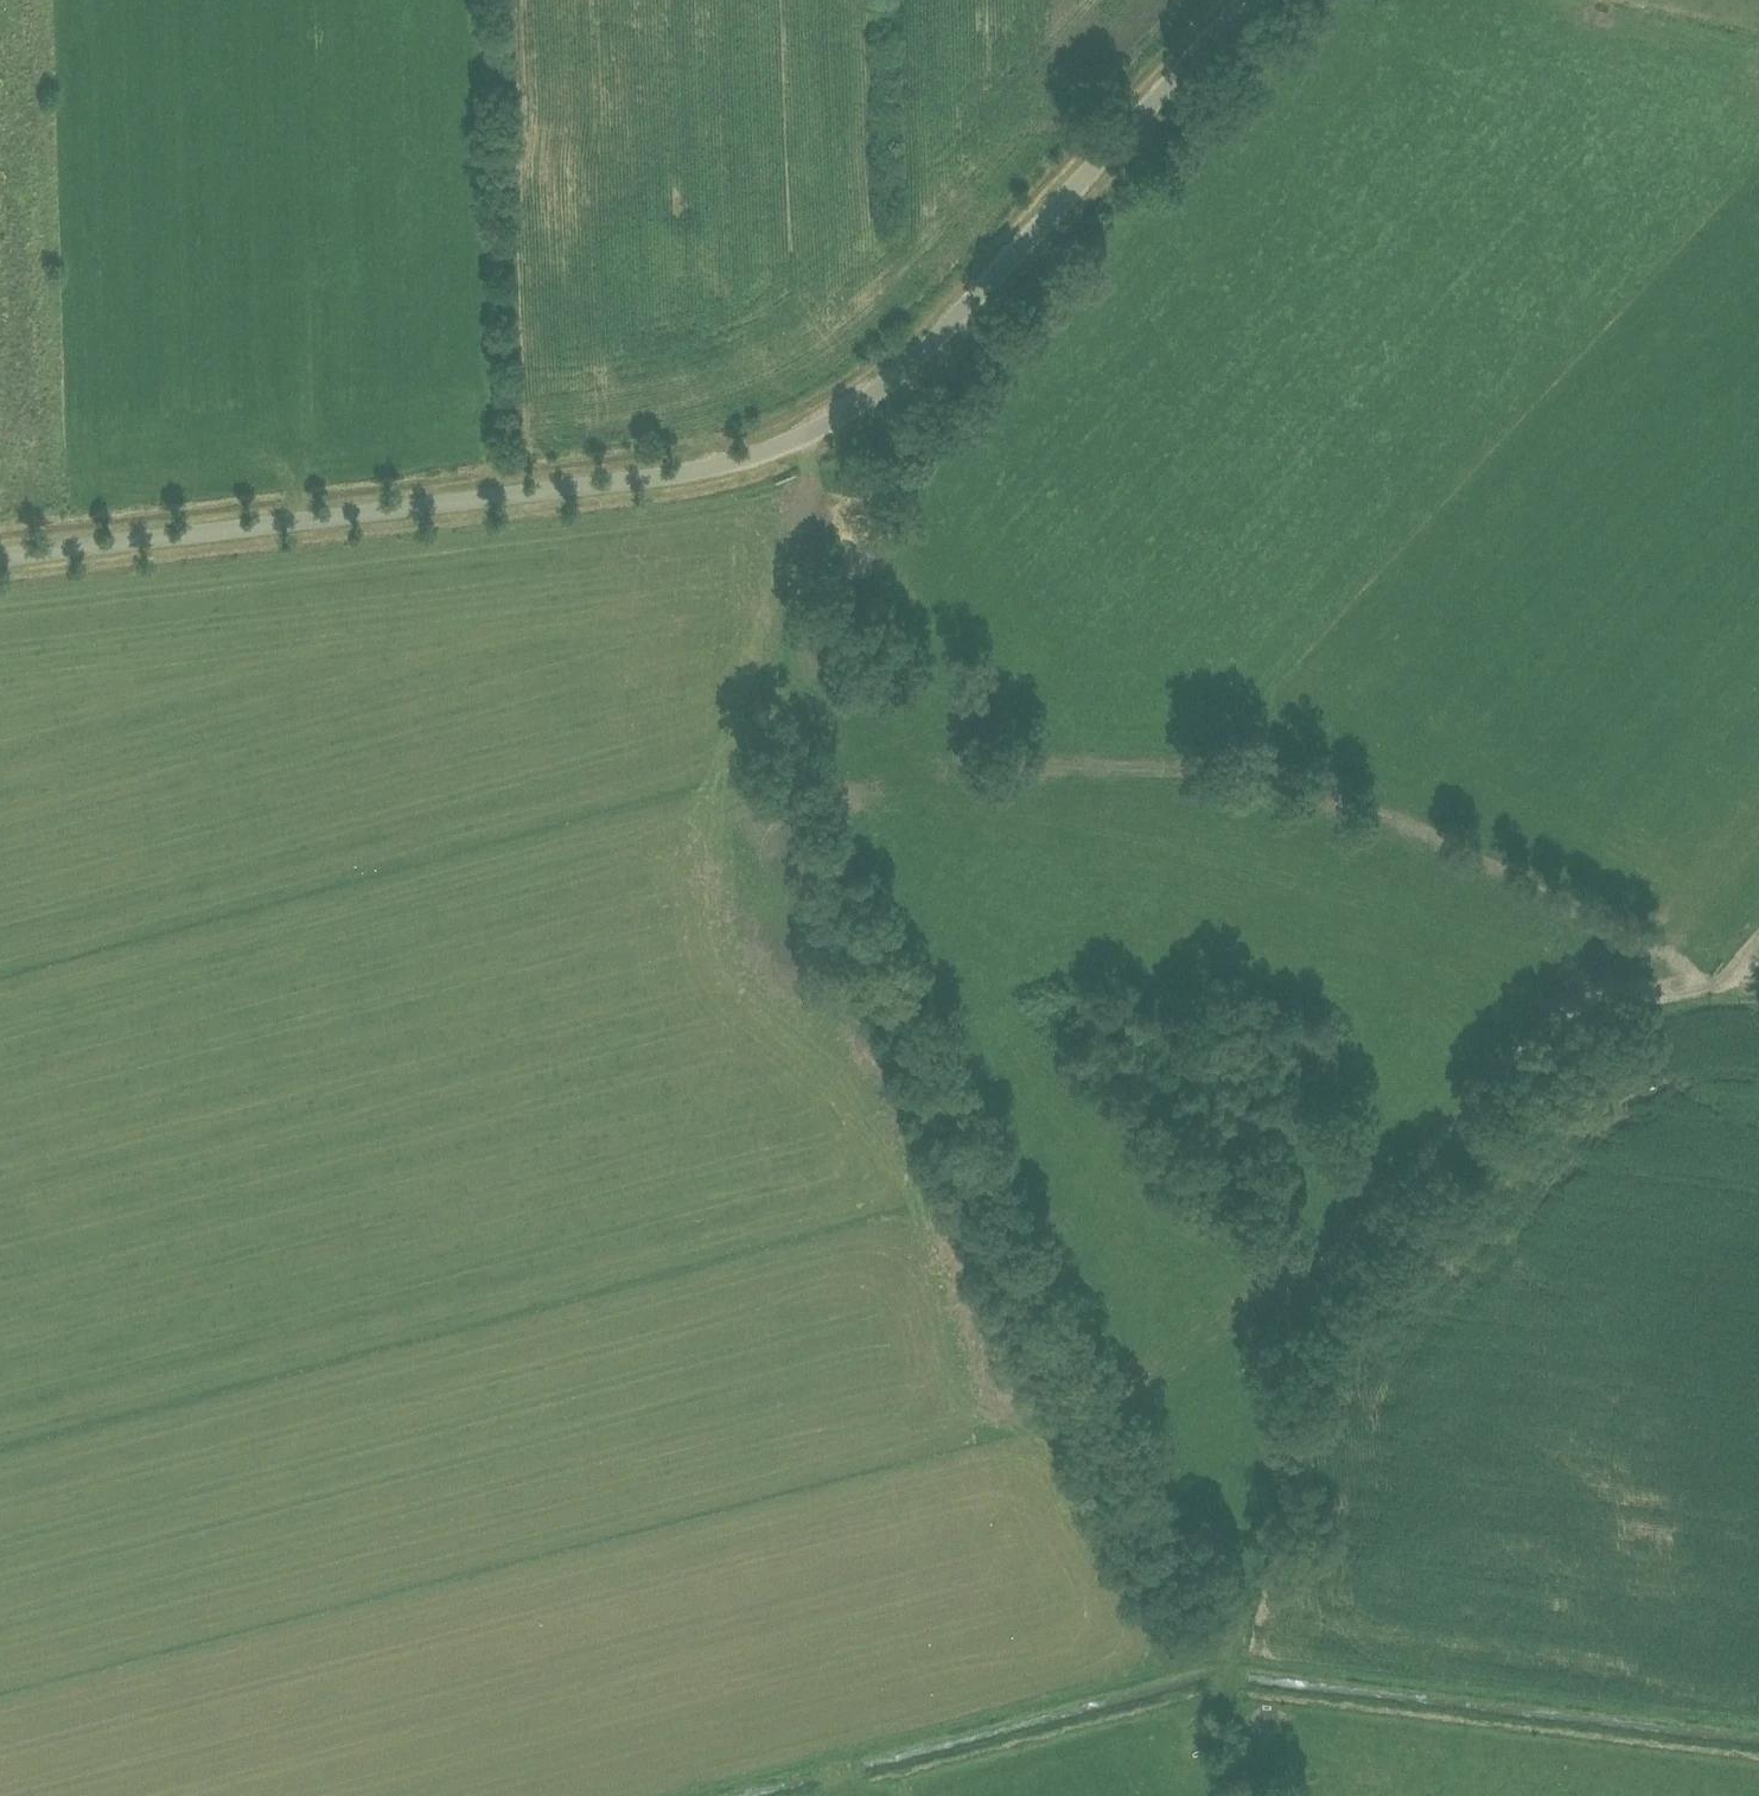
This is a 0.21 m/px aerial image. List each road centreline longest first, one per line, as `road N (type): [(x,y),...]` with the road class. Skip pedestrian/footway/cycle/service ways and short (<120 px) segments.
road 1 (unclassified): [(0,559),(659,479),(770,451),(895,378),(1247,0)]

